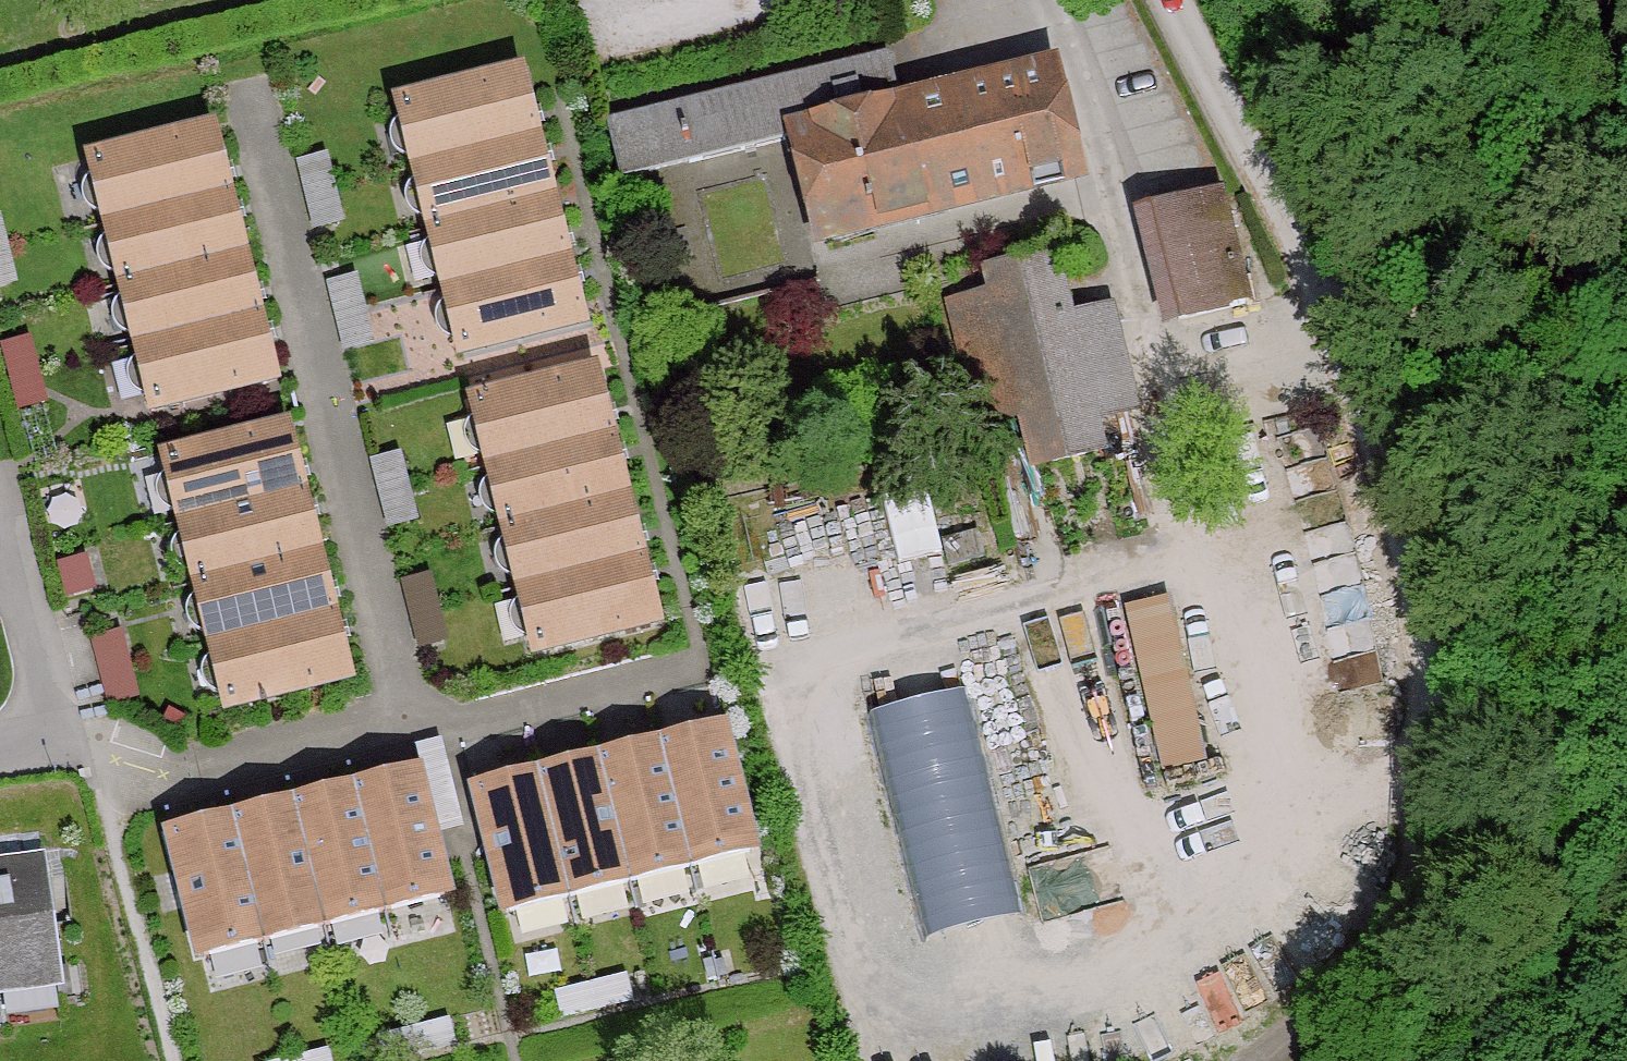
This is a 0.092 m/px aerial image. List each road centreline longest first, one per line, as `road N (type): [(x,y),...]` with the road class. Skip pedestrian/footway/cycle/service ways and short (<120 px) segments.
road 1 (residential): [(0,752),(75,740),(157,773),(351,746),(708,664)]
road 2 (track): [(1314,272),(1416,609),(1431,741),(1416,881)]
road 3 (track): [(1314,272),(1487,363),(1626,402)]
road 4 (track): [(1170,0),(1314,272)]
road 5 (track): [(1416,881),(1346,1004),(1261,1060)]
road 6 (track): [(1416,881),(1448,881),(1626,792)]
road 7 (track): [(1338,342),(1171,388)]

